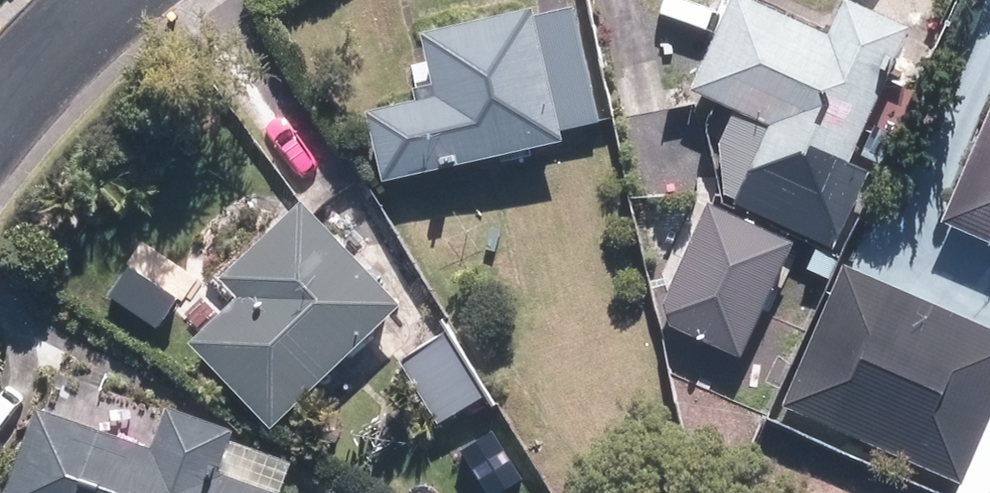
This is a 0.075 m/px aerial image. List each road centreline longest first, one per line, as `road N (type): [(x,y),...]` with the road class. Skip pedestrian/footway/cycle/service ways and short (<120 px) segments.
road 1 (residential): [(113,0),(0,107)]

